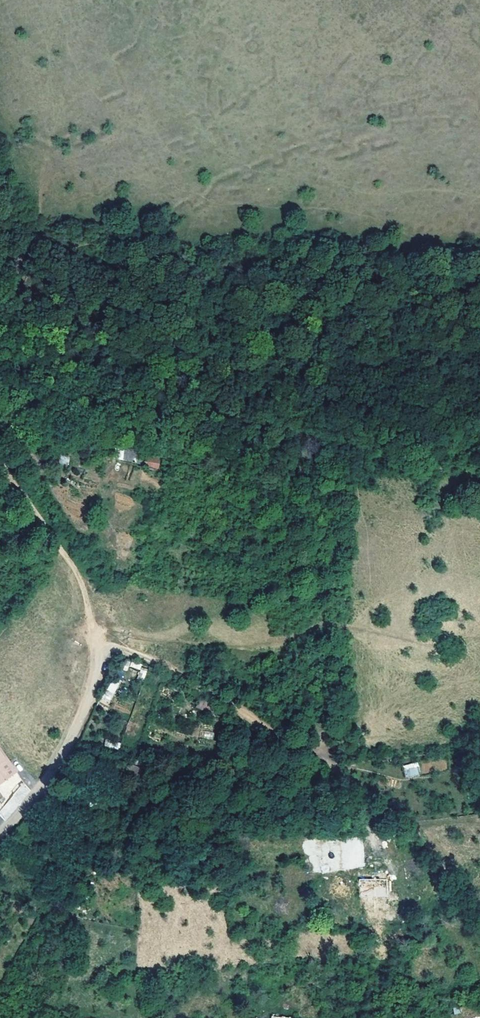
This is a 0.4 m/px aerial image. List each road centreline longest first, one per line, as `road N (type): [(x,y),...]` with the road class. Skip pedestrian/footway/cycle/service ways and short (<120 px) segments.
road 1 (track): [(479,918),(416,832),(326,760),(140,655),(96,645),(79,578),(0,463)]
road 2 (track): [(369,630),(367,530),(331,413),(330,269)]
road 3 (residential): [(0,833),(38,798),(74,740),(96,645)]

